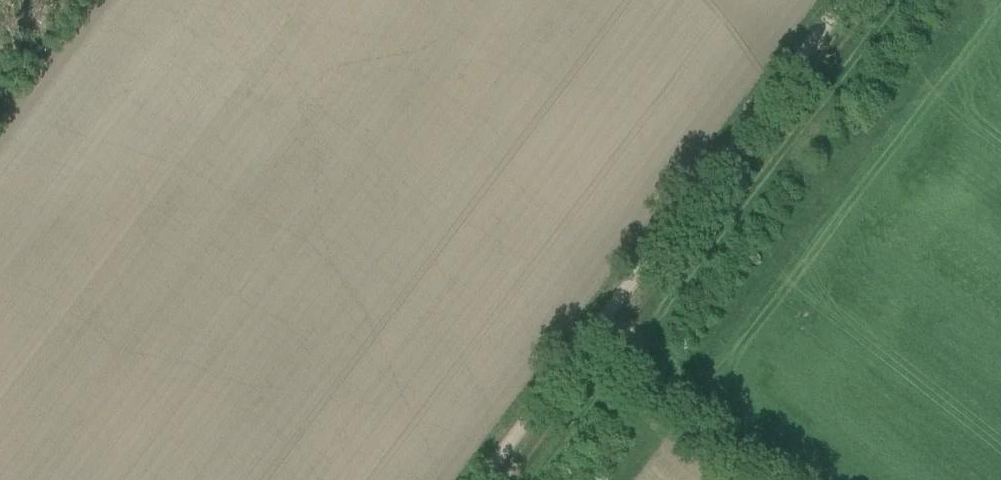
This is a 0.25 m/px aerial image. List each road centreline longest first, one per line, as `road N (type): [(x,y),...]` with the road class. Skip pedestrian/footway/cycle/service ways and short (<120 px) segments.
road 1 (track): [(485,479),(851,0)]

